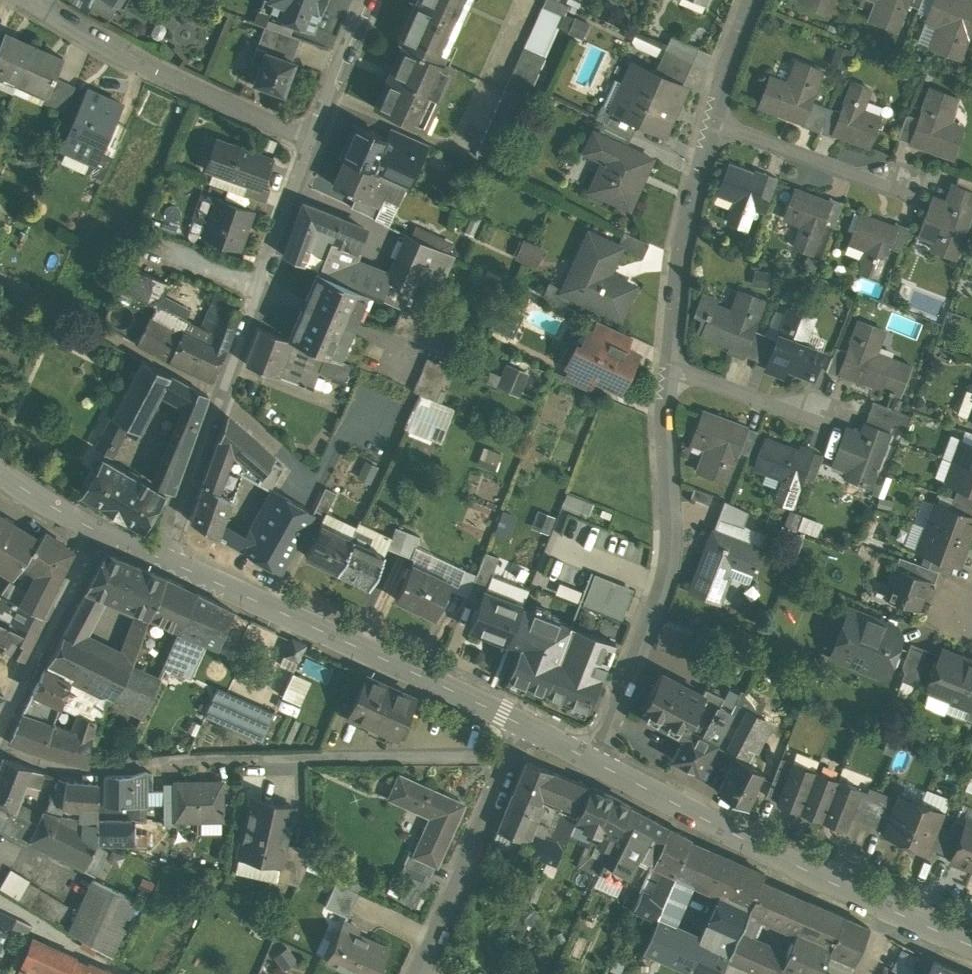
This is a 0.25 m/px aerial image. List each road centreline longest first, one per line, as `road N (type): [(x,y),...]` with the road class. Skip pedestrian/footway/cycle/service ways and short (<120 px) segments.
road 1 (residential): [(595,762),(667,567),(666,407),(685,231),(725,72),(754,0)]
road 2 (residential): [(162,558),(312,137)]
road 3 (tertiary): [(971,947),(595,762)]
road 4 (tertiary): [(527,728),(162,558)]
road 5 (residential): [(33,1),(221,101),(312,137)]
road 6 (residential): [(527,728),(415,973)]
road 7 (residential): [(0,730),(97,532)]
road 8 (residential): [(312,137),(366,0)]

